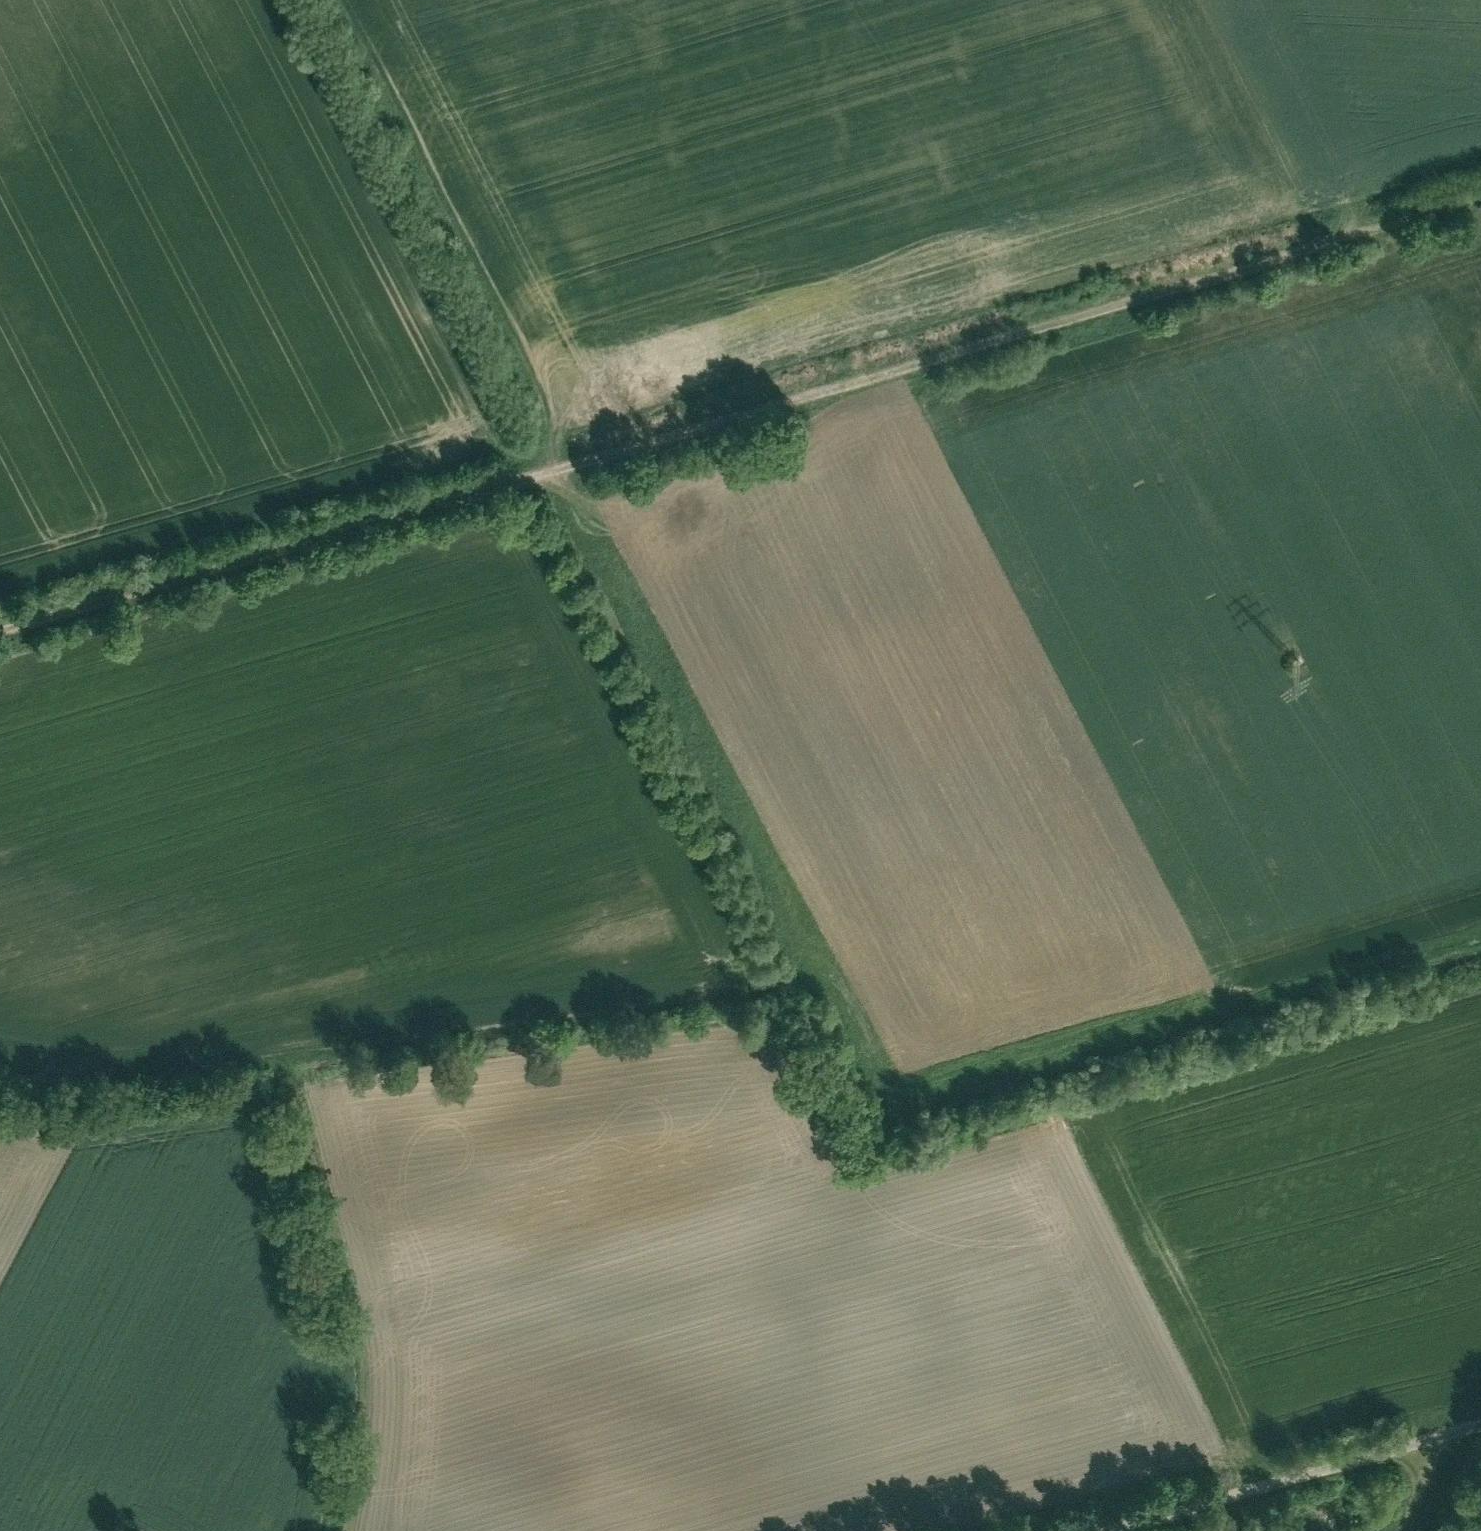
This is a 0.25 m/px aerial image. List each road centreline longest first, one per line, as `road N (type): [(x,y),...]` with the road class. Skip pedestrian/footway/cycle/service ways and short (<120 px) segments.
road 1 (track): [(1480,200),(573,474),(0,632)]
road 2 (residential): [(1066,1530),(1480,1424)]

